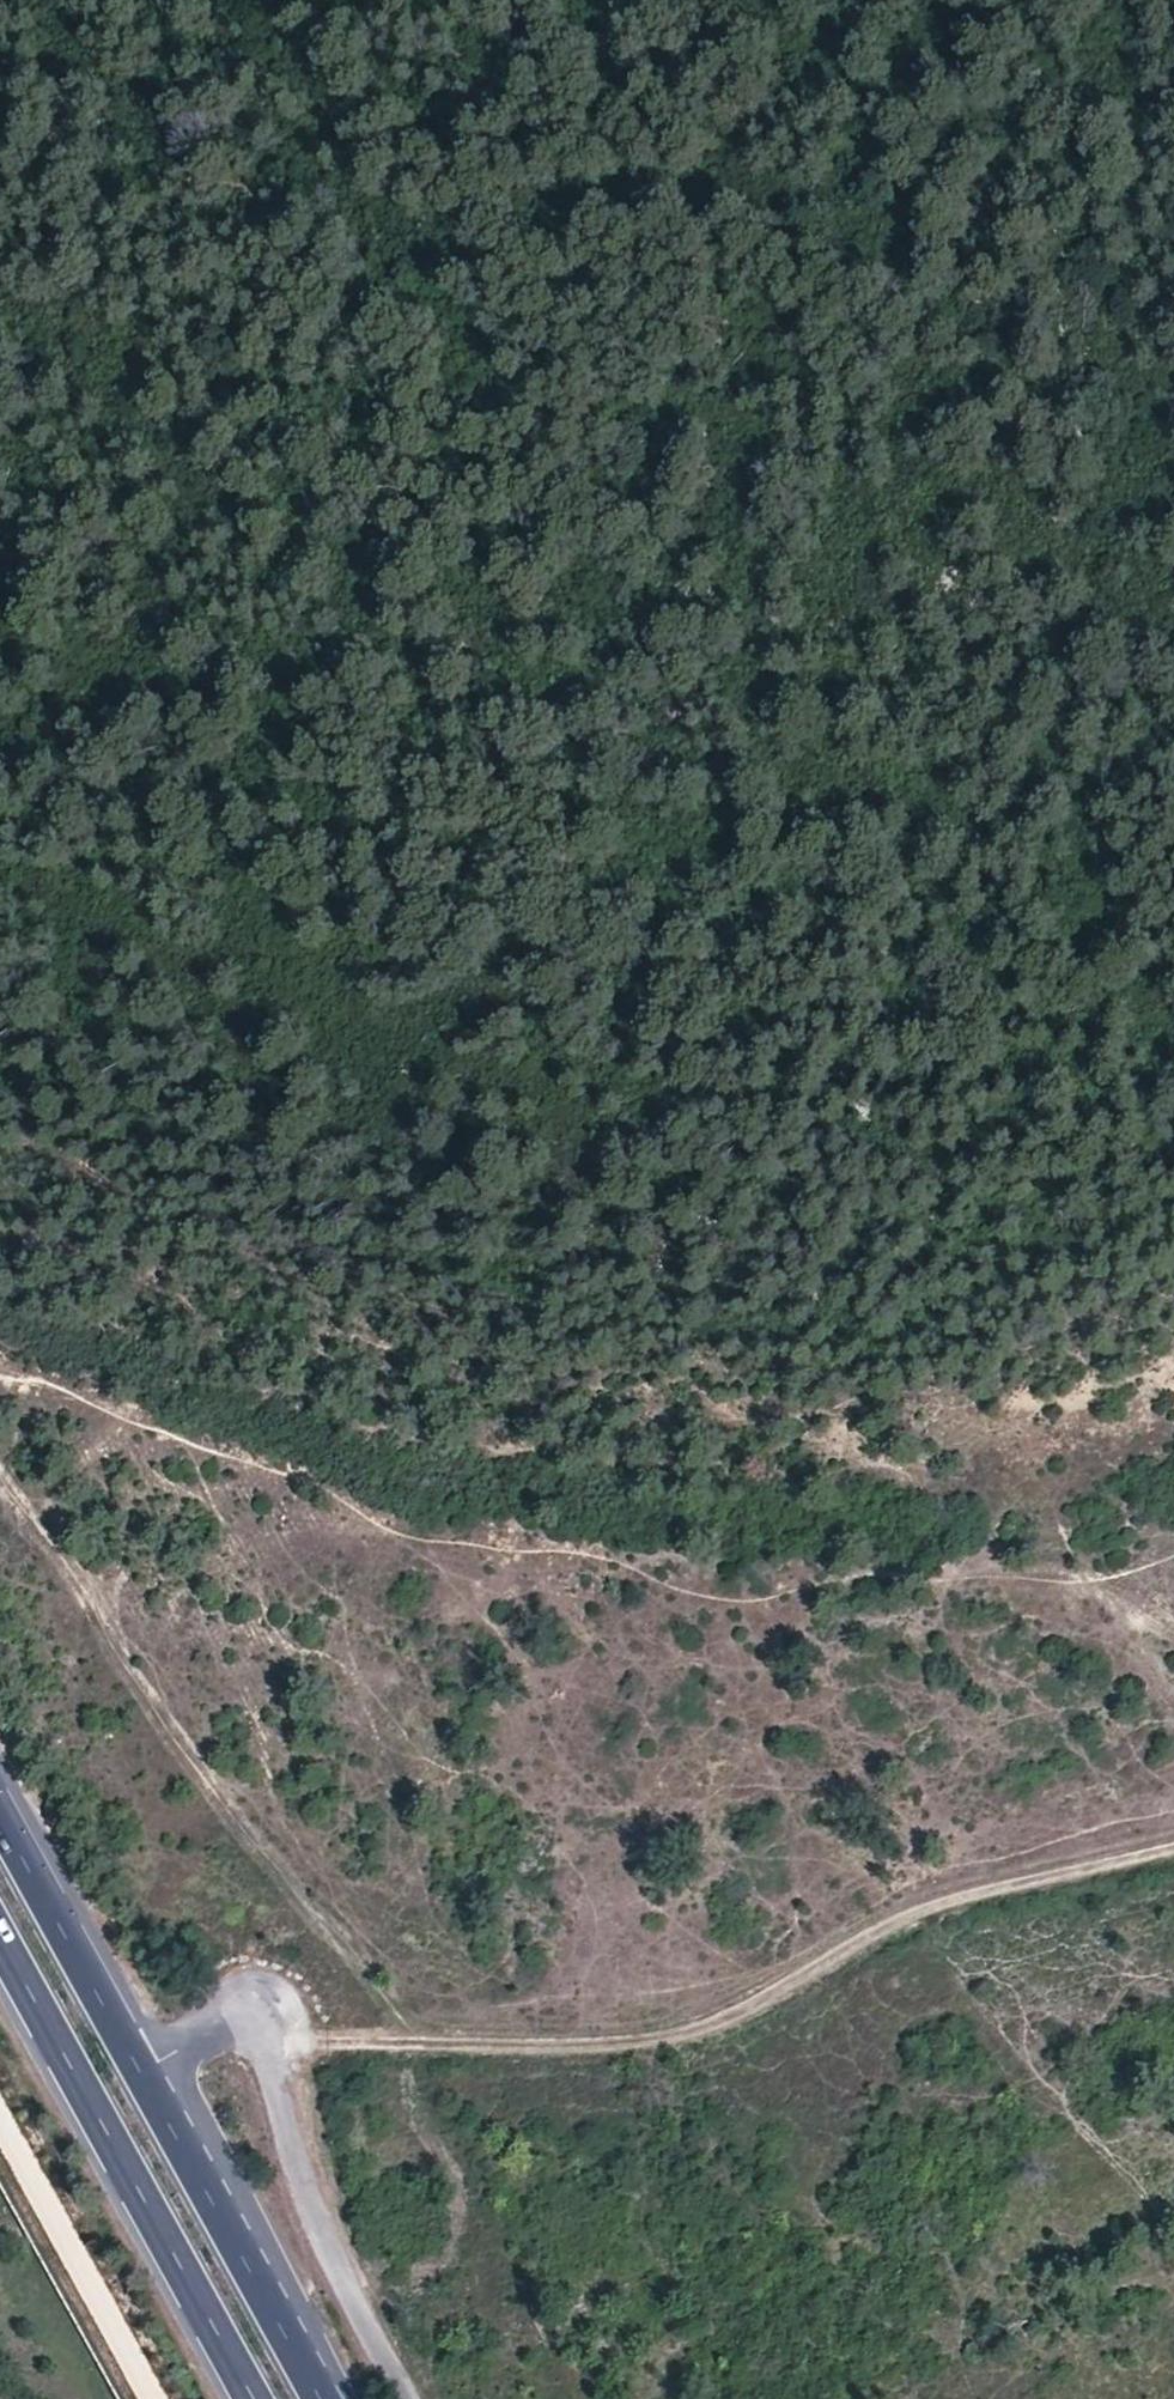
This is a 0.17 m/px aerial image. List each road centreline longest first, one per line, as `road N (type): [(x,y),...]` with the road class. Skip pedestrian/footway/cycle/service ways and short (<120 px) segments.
road 1 (track): [(278,2049),(603,2047),(671,2039),(945,1903),(1173,1850)]
road 2 (unclassified): [(142,2072),(219,2023),(255,2020),(273,2032),(314,2209),(403,2398)]
road 3 (primary): [(0,1946),(253,2398)]
road 4 (primary): [(322,2398),(142,2072)]
road 5 (primary): [(142,2072),(0,1815)]

